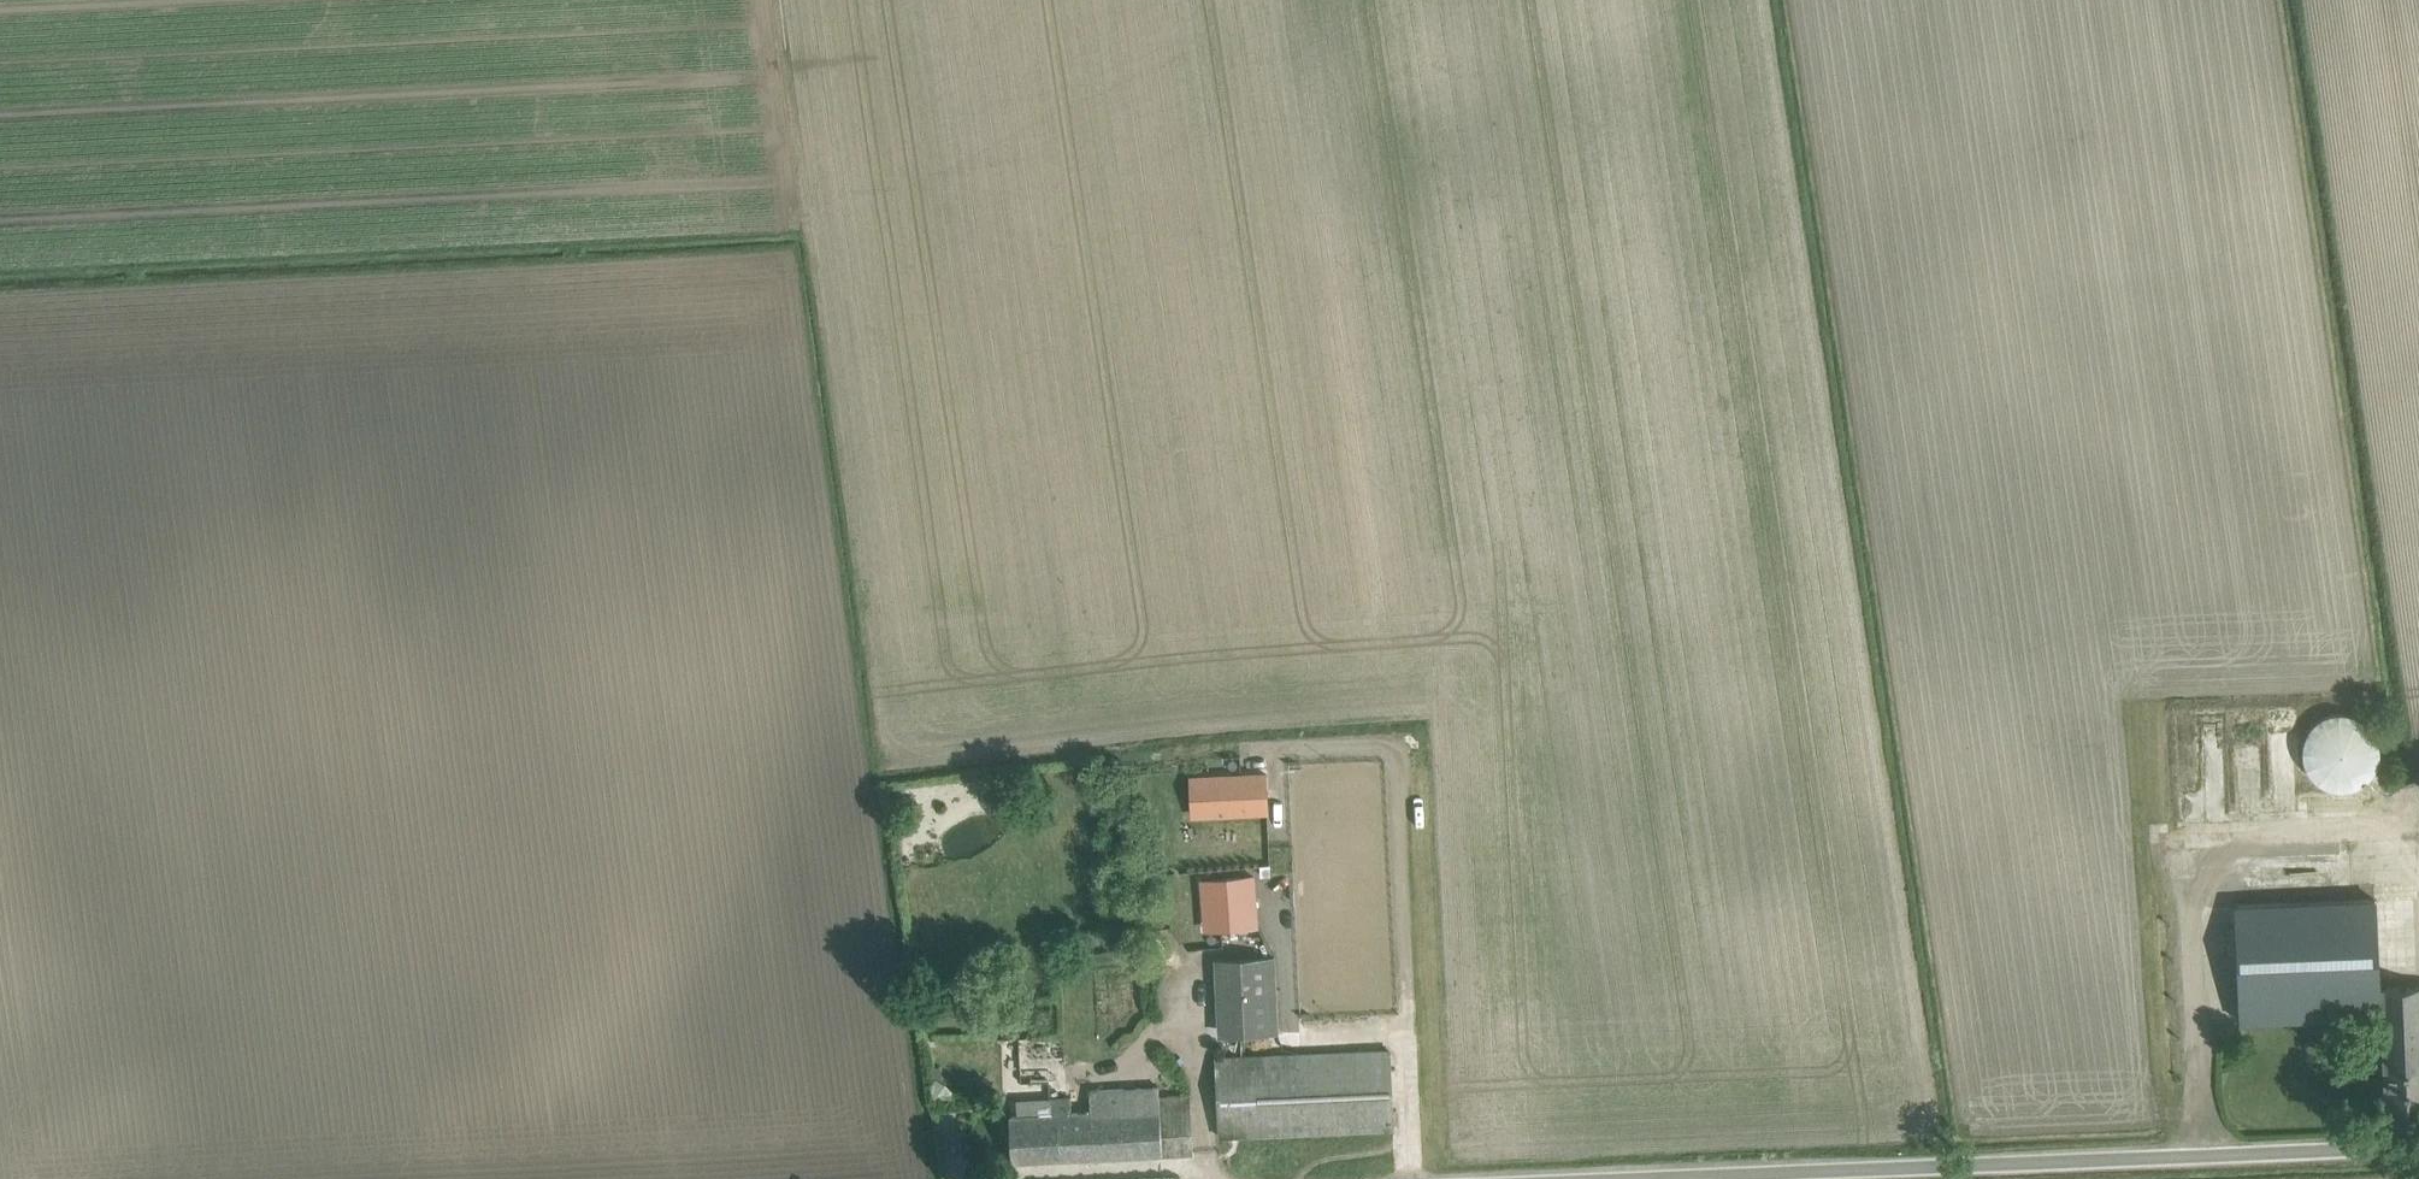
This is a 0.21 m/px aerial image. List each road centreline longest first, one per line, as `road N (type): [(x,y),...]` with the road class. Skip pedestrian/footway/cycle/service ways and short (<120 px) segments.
road 1 (unclassified): [(1593,1178),(2418,1145)]

